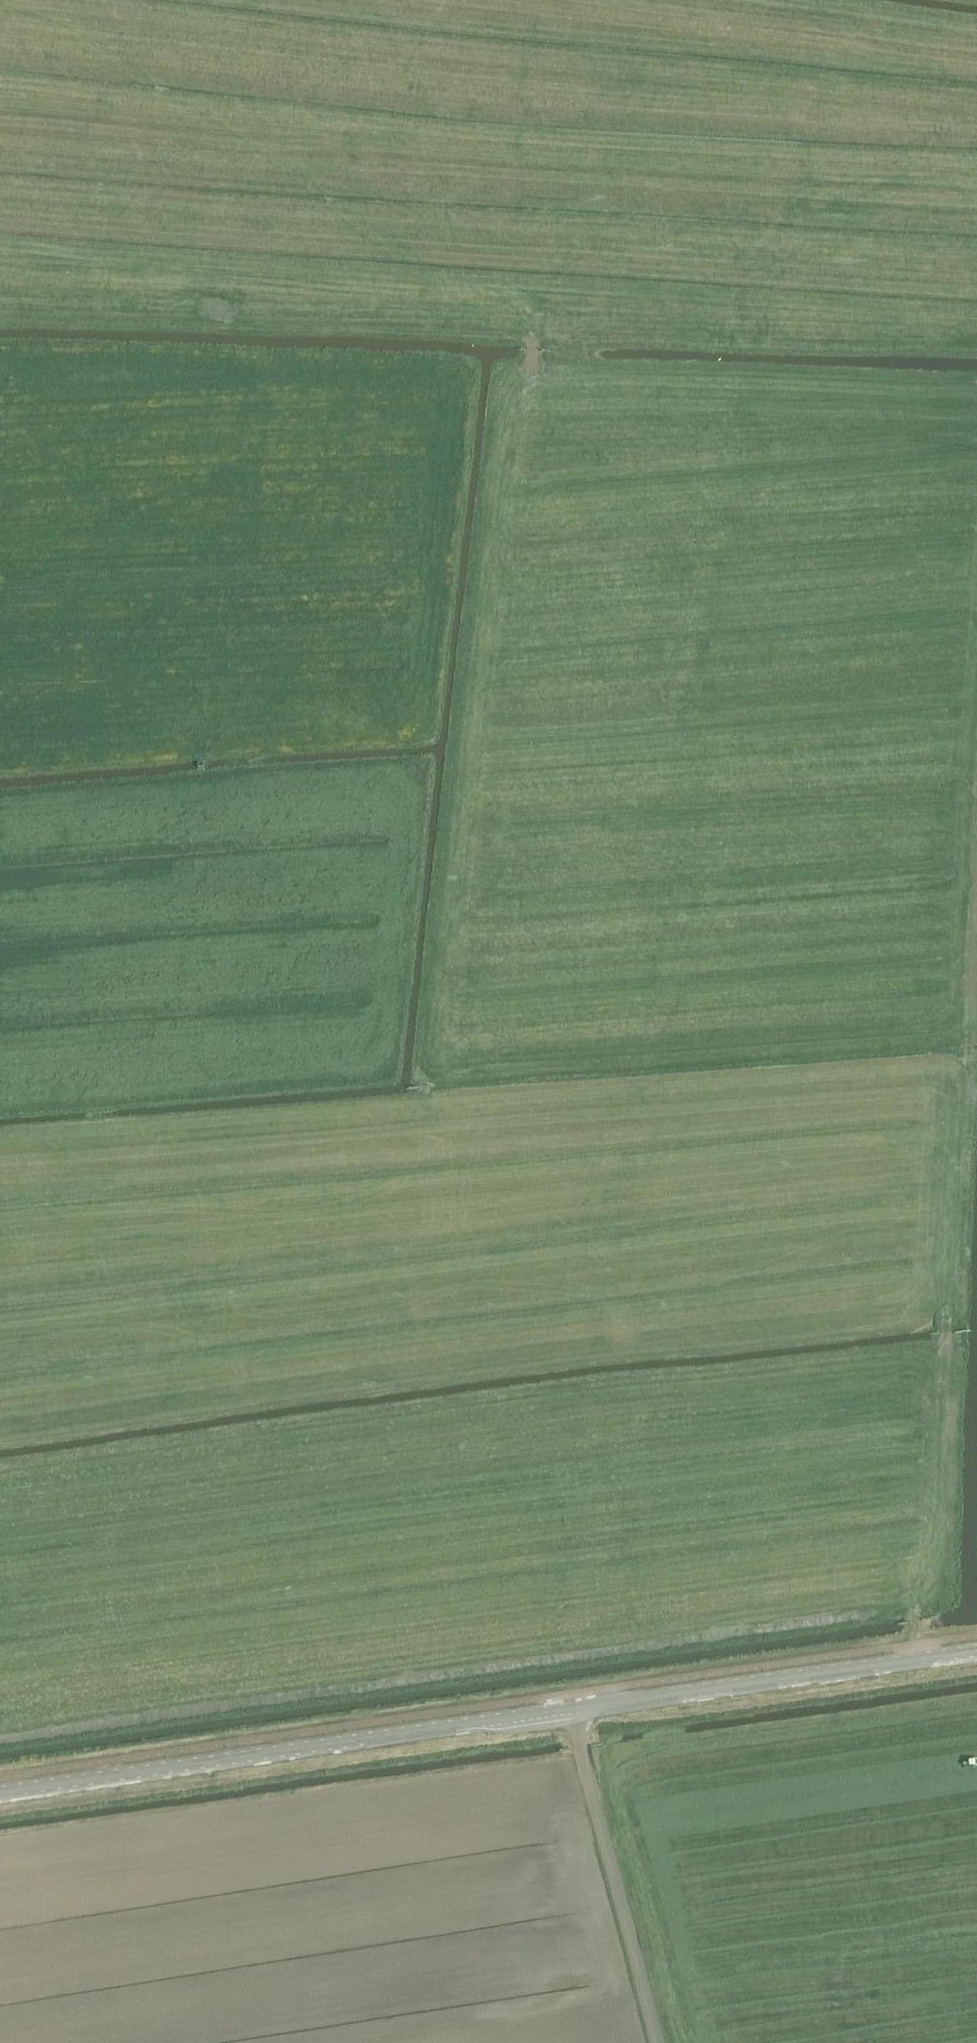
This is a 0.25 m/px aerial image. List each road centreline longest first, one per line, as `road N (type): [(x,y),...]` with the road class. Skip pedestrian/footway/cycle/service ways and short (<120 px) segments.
road 1 (unclassified): [(0,1793),(976,1651)]
road 2 (track): [(976,730),(972,1046),(915,1621),(919,1659)]
road 3 (track): [(659,2042),(574,1708)]

